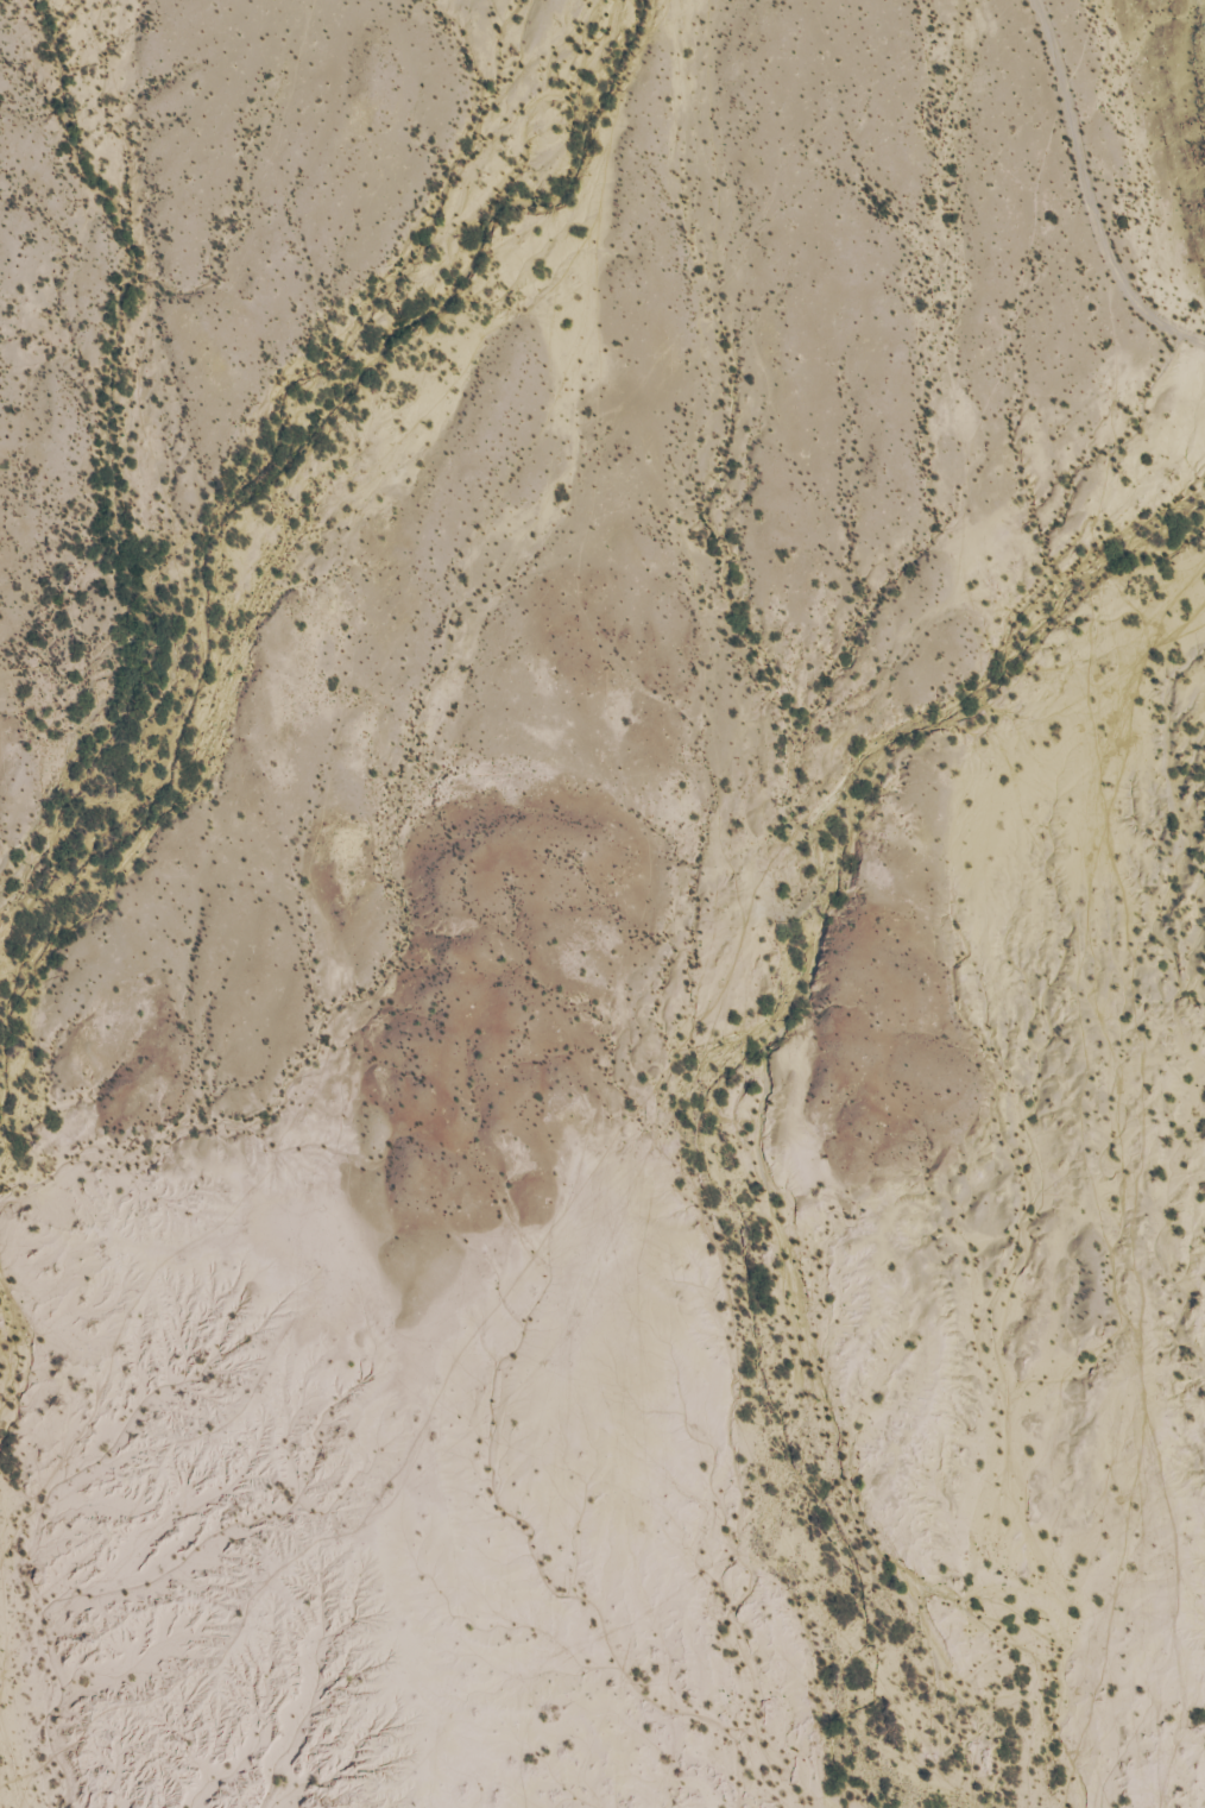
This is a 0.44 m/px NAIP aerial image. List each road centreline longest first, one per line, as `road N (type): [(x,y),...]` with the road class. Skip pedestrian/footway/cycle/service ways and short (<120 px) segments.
road 1 (track): [(1204,329),(1161,316),(1118,266),(1086,187),(1040,0)]

